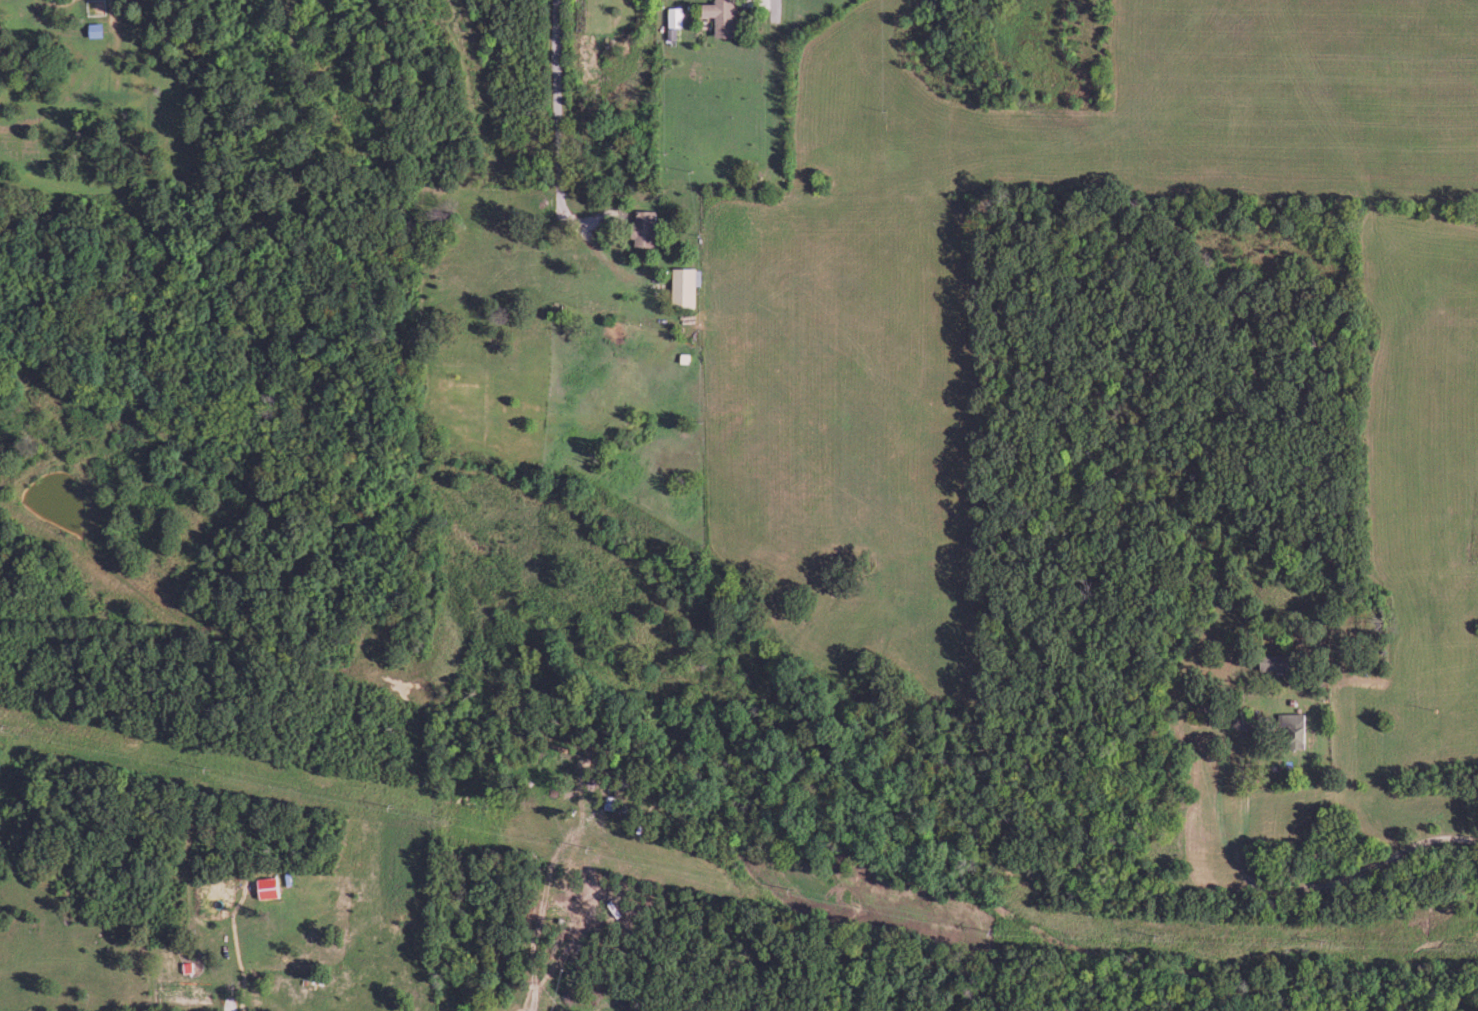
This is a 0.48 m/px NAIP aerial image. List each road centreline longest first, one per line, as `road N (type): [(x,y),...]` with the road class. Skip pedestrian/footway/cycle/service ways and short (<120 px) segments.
road 1 (residential): [(565,197),(559,0)]

